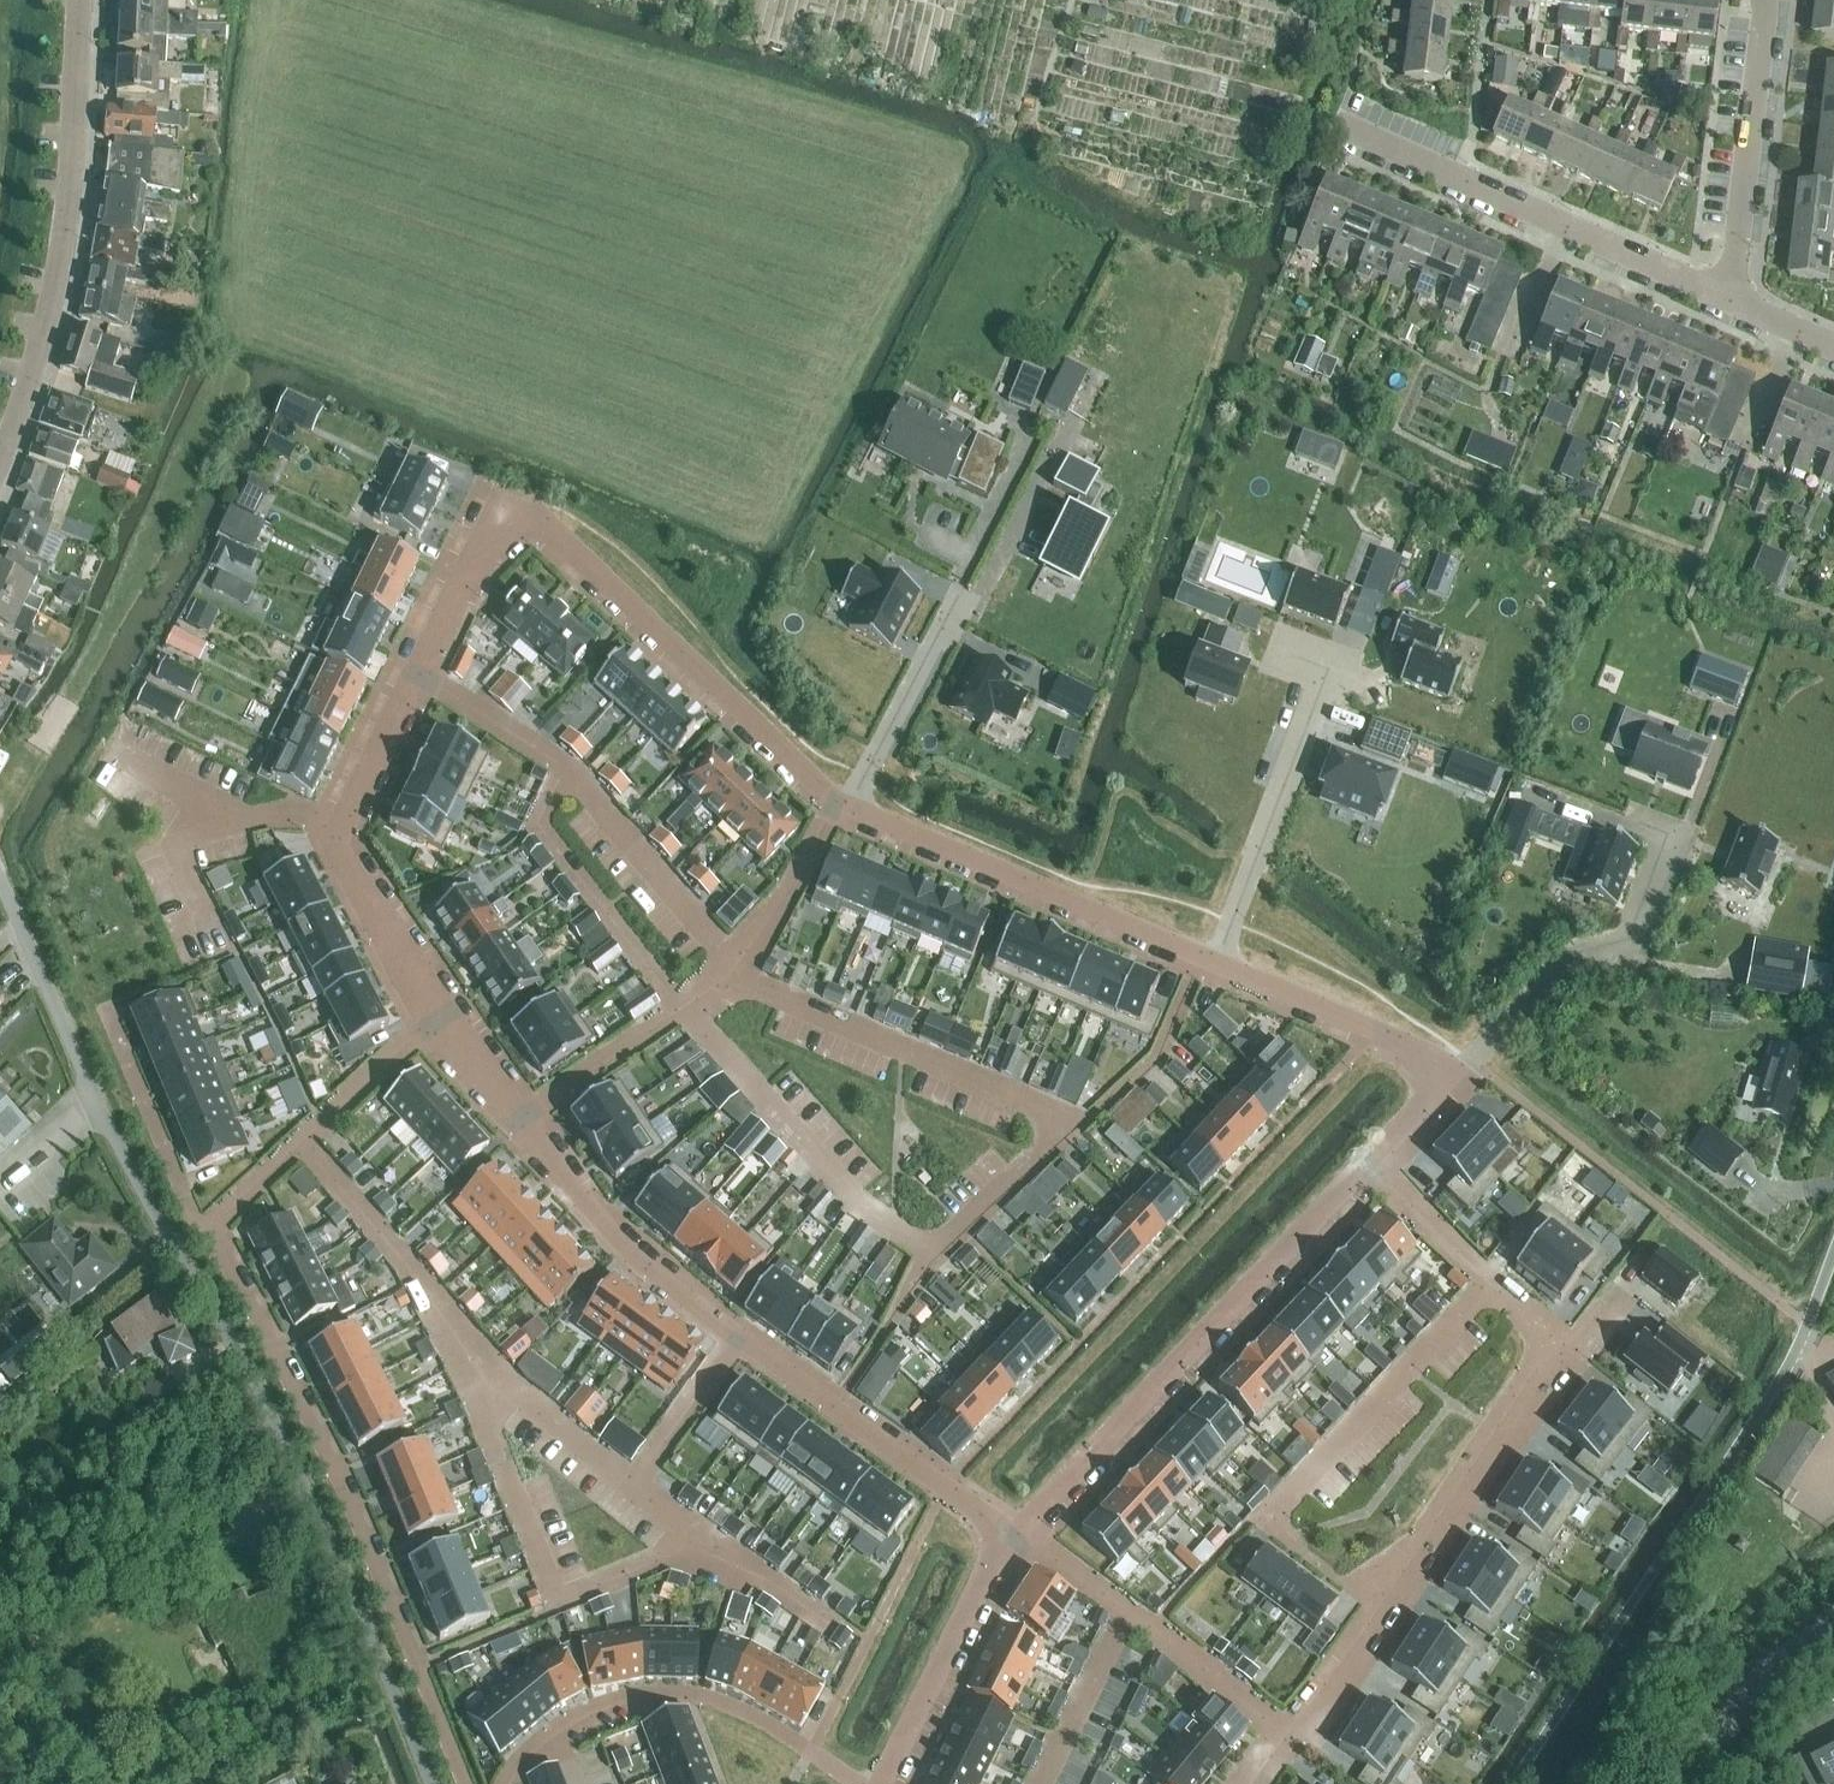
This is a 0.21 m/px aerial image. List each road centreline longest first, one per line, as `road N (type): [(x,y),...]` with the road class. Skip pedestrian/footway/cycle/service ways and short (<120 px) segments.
road 1 (unclassified): [(0,881),(94,1100),(274,1421),(427,1783)]
road 2 (residential): [(436,1015),(574,1193),(644,1267),(1014,1535)]
road 3 (residential): [(1285,1735),(1318,1717),(1353,1669),(1354,1645),(1494,1431),(1563,1343),(1489,1284),(1366,1162)]
road 4 (residential): [(1513,1783),(1791,1362),(1833,1252)]
road 5 (residential): [(464,1783),(344,1490),(205,1232)]
road 6 (residential): [(511,506),(459,585),(333,844),(436,1015)]
road 7 (track): [(232,332),(208,417),(110,621),(0,796)]
road 8 (residential): [(1014,1535),(1366,1162)]
road 9 (residential): [(0,460),(58,271),(80,0)]
road 10 (residential): [(511,506),(538,517),(848,807)]
road 11 (residential): [(1731,301),(1342,127)]
road 12 (residential): [(503,1783),(538,1740),(584,1711),(666,1694),(741,1711),(858,1783)]
road 13 (residential): [(848,807),(1216,963)]
road 14 (residential): [(1639,822),(1668,834),(1630,935),(1568,953),(1493,1040),(1446,1079)]
road 15 (residential): [(1292,654),(1328,668),(1216,963)]
road 16 (residential): [(1014,1535),(1152,1628),(1285,1735)]
road 17 (residential): [(436,1015),(205,1232)]
road 18 (residential): [(1731,301),(1762,0)]
road 19 (residential): [(881,1783),(993,1557),(1014,1535)]
road 20 (residential): [(1216,963),(1409,1046),(1446,1079)]
road 21 (residential): [(205,1232),(104,1006)]
road 22 (residential): [(957,599),(848,807)]
road 23 (track): [(1026,141),(1071,0)]
road 24 (unclassified): [(1725,1722),(1833,1622)]

